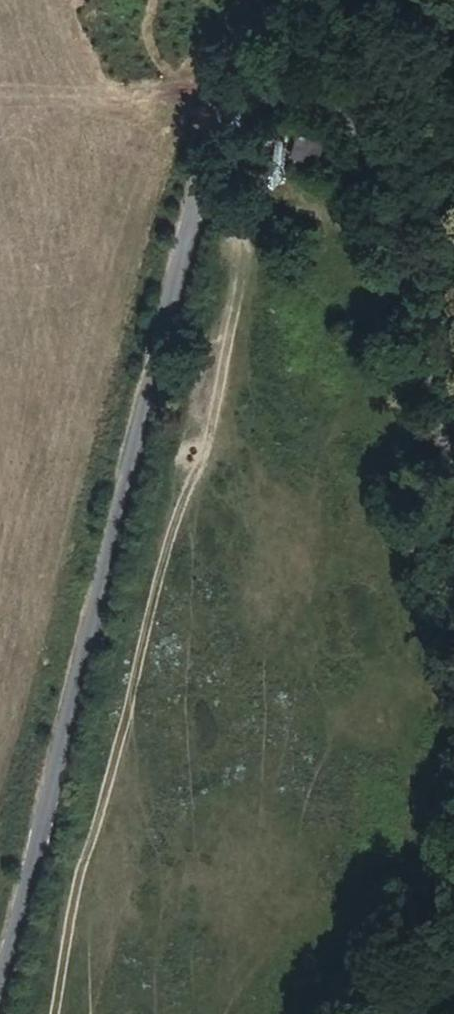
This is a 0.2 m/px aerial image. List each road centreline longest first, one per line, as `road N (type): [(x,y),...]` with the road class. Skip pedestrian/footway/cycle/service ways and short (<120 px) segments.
road 1 (unclassified): [(0,1004),(216,153),(234,113),(258,95),(296,87),(336,95),(370,129),(453,442)]
road 2 (track): [(205,195),(240,231),(244,256),(209,445),(169,542),(81,866),(56,1013)]

